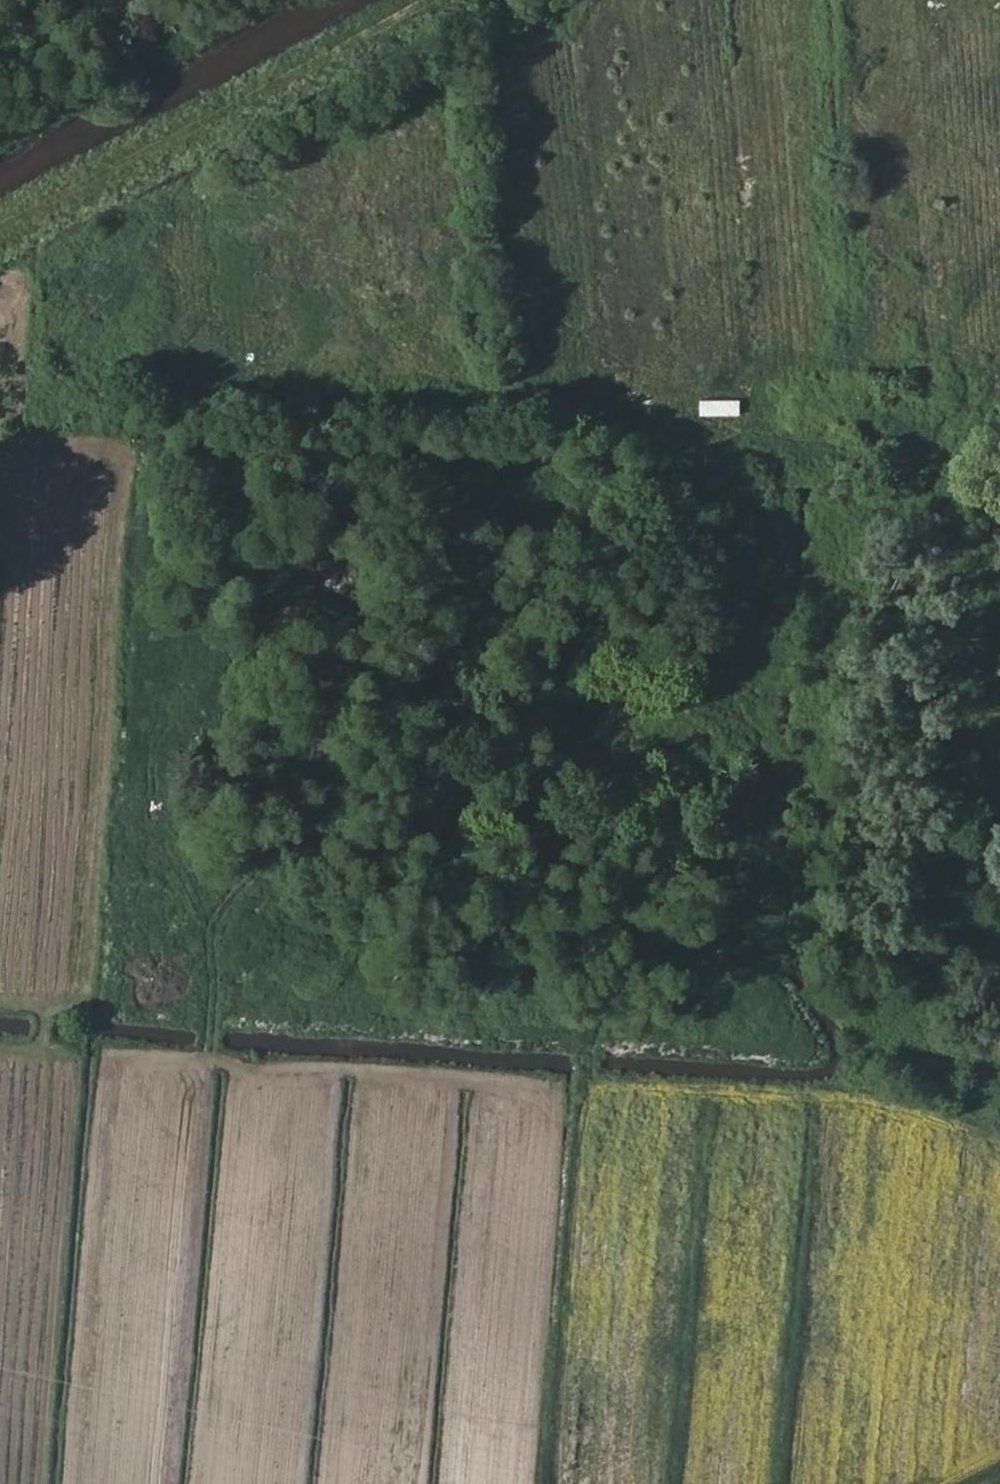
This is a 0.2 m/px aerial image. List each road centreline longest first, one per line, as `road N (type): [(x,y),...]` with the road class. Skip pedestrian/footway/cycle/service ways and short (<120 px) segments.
road 1 (track): [(999,446),(891,459),(808,436),(636,434),(515,401),(469,402),(437,370),(167,346),(129,152)]

